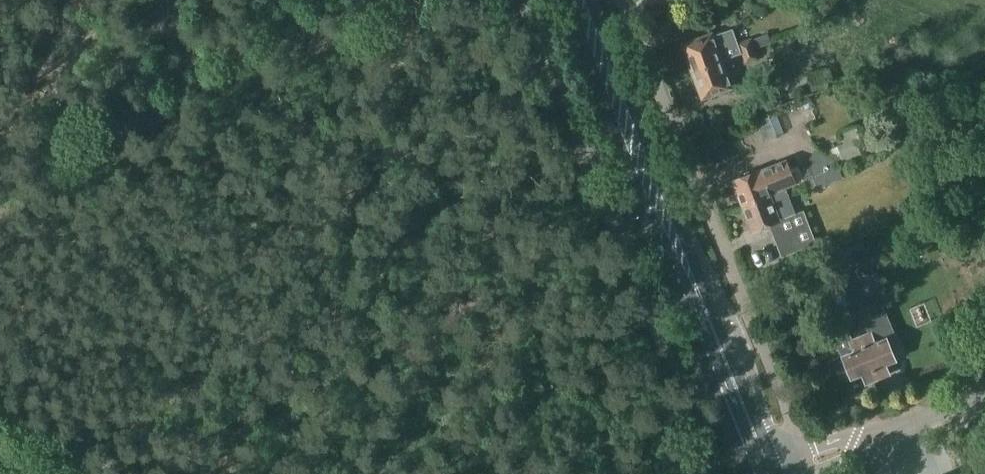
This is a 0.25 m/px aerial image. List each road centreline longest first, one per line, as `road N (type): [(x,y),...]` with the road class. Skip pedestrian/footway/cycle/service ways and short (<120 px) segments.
road 1 (primary): [(584,0),(766,473)]
road 2 (unclassified): [(810,462),(621,0)]
road 3 (unclassified): [(810,462),(984,394)]

